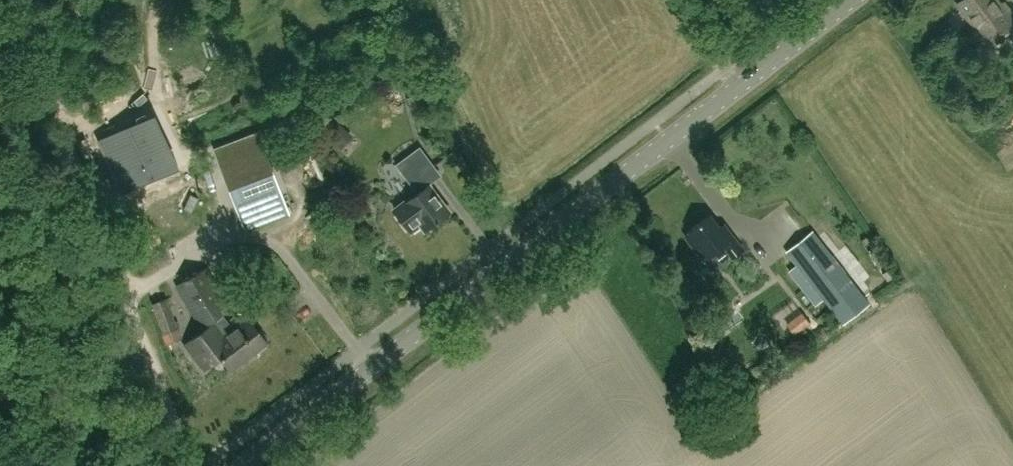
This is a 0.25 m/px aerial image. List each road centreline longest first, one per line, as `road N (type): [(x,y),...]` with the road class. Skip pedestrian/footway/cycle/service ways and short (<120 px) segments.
road 1 (tertiary): [(245,465),(858,0)]
road 2 (track): [(23,0),(181,427)]

